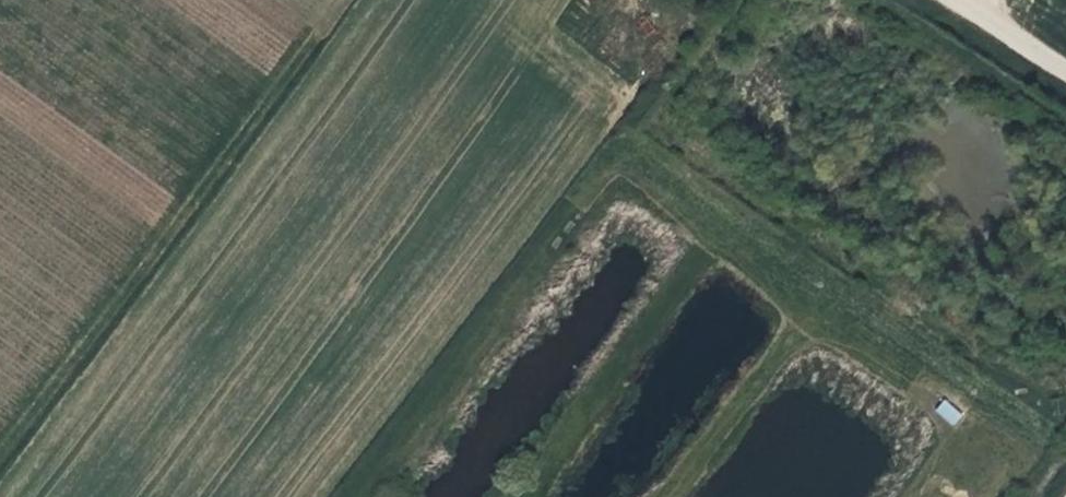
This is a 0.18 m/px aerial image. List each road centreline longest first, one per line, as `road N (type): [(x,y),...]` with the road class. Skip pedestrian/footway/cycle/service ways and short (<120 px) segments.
road 1 (track): [(331,0),(0,447)]

